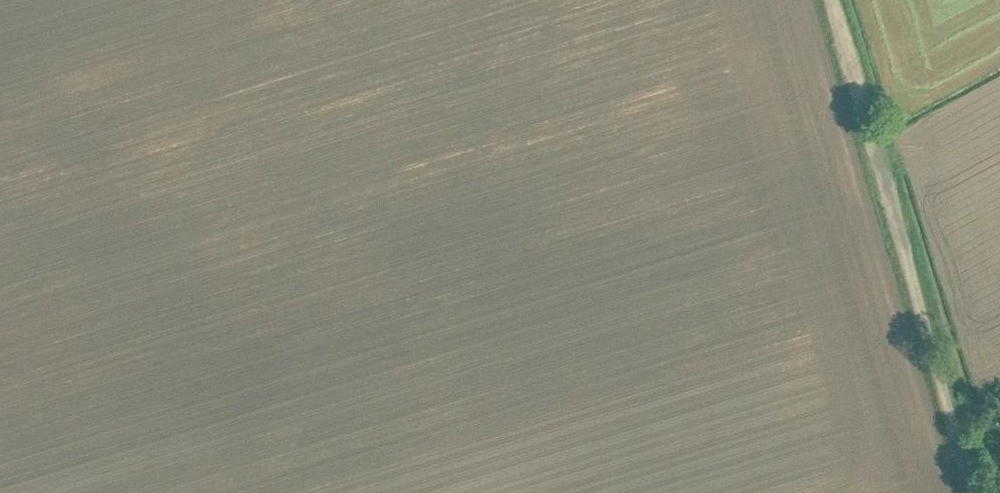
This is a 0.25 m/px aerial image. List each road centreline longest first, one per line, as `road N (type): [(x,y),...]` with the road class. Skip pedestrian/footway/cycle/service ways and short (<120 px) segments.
road 1 (track): [(977,492),(829,0)]

